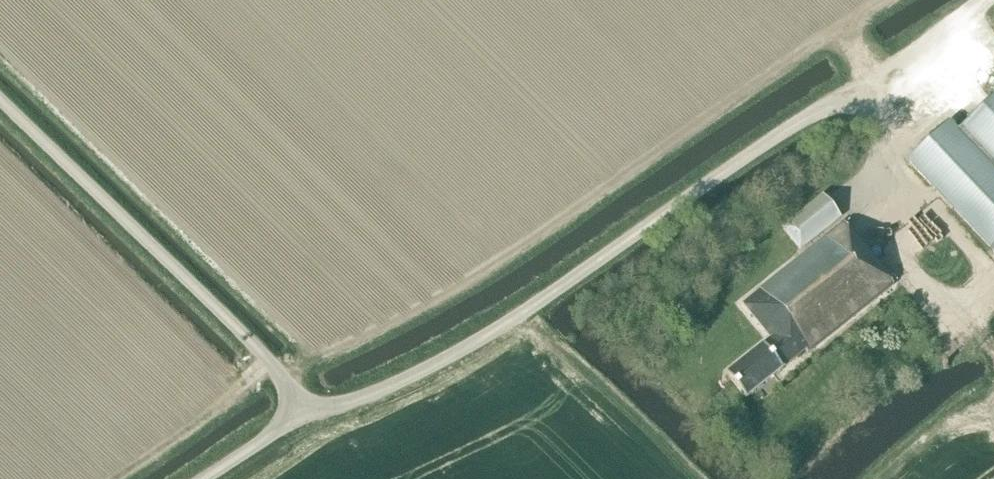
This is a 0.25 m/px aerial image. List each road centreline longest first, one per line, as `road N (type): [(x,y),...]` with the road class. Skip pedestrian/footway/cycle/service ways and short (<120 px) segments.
road 1 (unclassified): [(302,411),(370,391),(501,327),(822,111)]
road 2 (unclassified): [(302,411),(273,365),(0,98)]
road 3 (track): [(985,0),(822,111)]
road 4 (unclassified): [(201,478),(302,411)]

